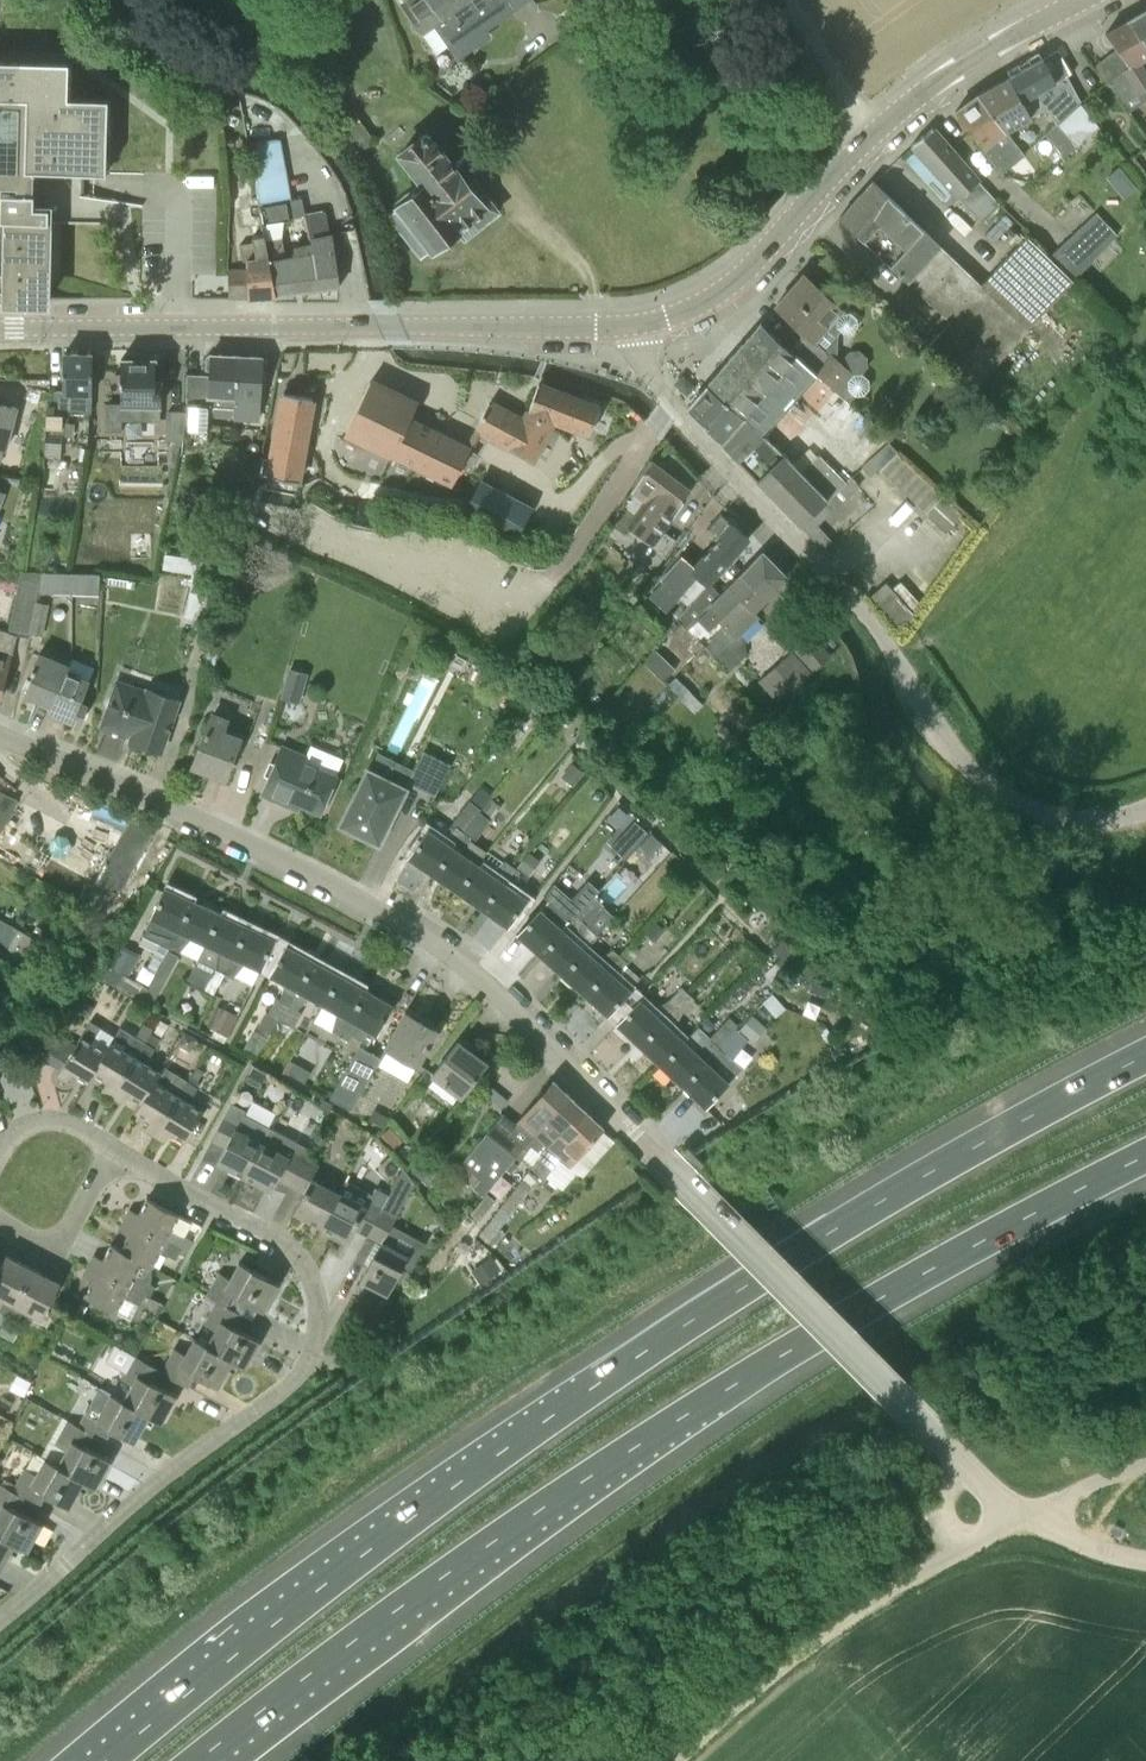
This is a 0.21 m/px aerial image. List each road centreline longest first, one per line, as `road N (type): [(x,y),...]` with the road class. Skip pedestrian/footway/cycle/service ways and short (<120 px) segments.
road 1 (motorway): [(1145,1056),(875,1204),(715,1305),(331,1575),(103,1760)]
road 2 (motorway): [(197,1760),(441,1577),(710,1399),(1145,1154)]
road 3 (residential): [(663,1161),(441,947),(270,854),(0,734)]
road 4 (residential): [(0,1616),(182,1461),(290,1384),(319,1327),(318,1298),(298,1255),(113,1146)]
road 5 (tertiary): [(0,328),(632,324)]
road 6 (tertiary): [(632,324),(677,317),(726,290),(900,109),(982,55),(1088,0)]
road 7 (unclassified): [(1030,1516),(992,1493),(663,1161)]
road 8 (unclassified): [(672,1760),(847,1615),(1030,1516)]
road 9 (residential): [(896,659),(857,603),(666,401),(632,324)]
road 10 (unclassified): [(1145,809),(1074,819),(1024,806),(978,777),(896,659)]
road 11 (residential): [(0,1220),(35,1239),(67,1233),(113,1146)]
road 12 (residential): [(0,1159),(14,1134),(62,1119),(113,1146)]
road 13 (unclassified): [(1030,1516),(1145,1463)]
road 14 (unclassified): [(1145,1559),(1030,1516)]

